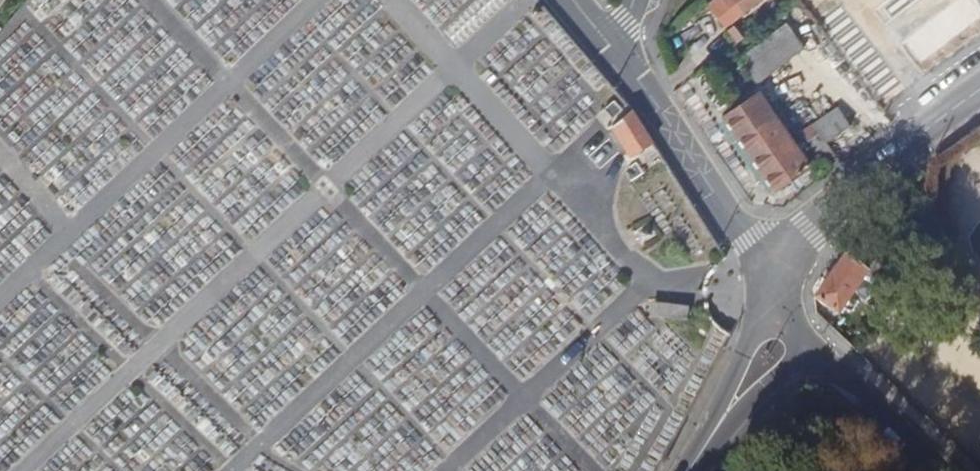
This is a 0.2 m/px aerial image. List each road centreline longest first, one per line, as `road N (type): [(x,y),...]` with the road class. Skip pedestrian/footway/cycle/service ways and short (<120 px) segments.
road 1 (residential): [(761,263),(979,93)]
road 2 (tertiary): [(605,41),(761,263)]
road 3 (unclassified): [(698,470),(753,398),(786,369),(823,354)]
road 4 (tertiary): [(823,354),(947,470)]
road 5 (unclassified): [(745,339),(679,470)]

